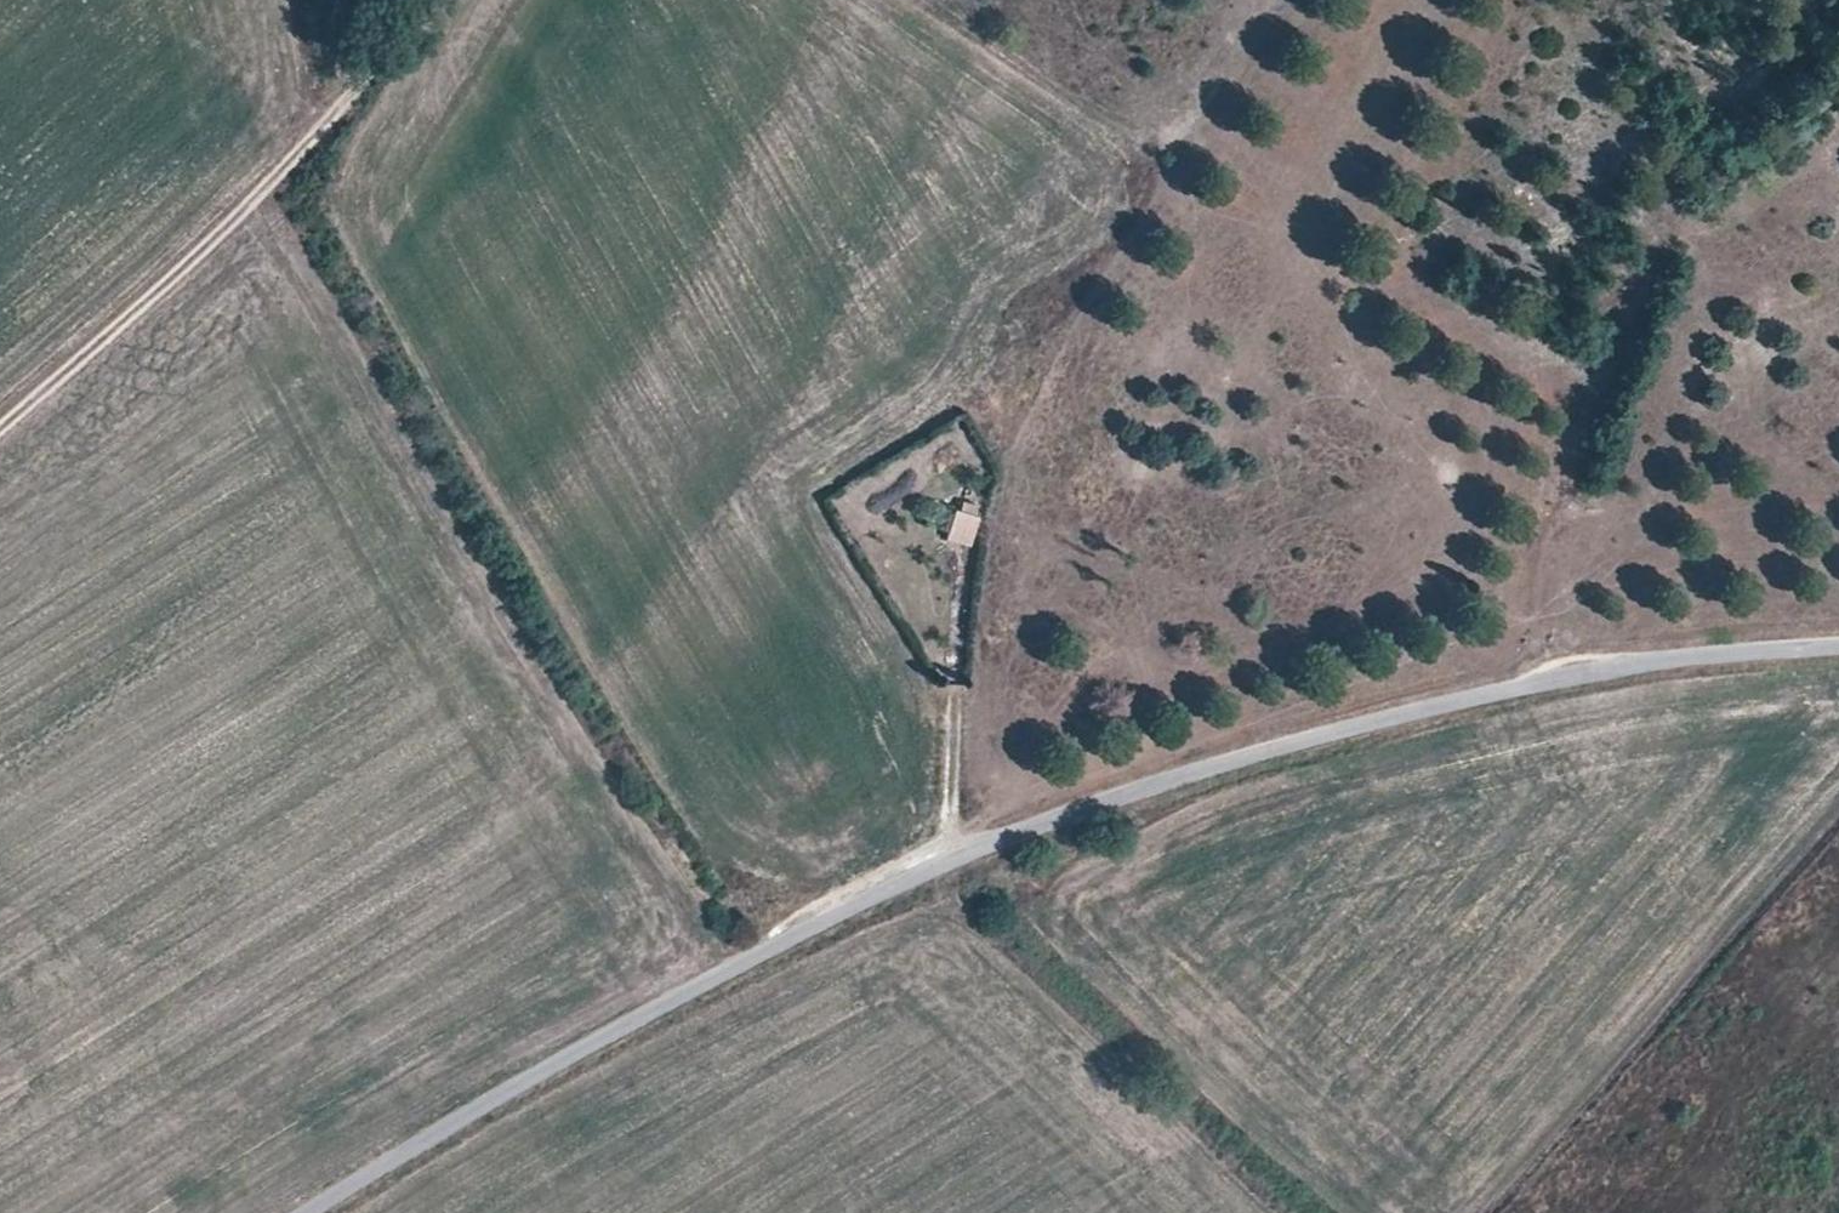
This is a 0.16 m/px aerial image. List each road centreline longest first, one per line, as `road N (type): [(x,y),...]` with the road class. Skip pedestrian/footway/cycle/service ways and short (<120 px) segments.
road 1 (unclassified): [(1838,649),(1616,667),(1376,720),(935,863),(451,1122),(306,1212)]
road 2 (track): [(0,430),(292,168),(353,99),(418,0)]

